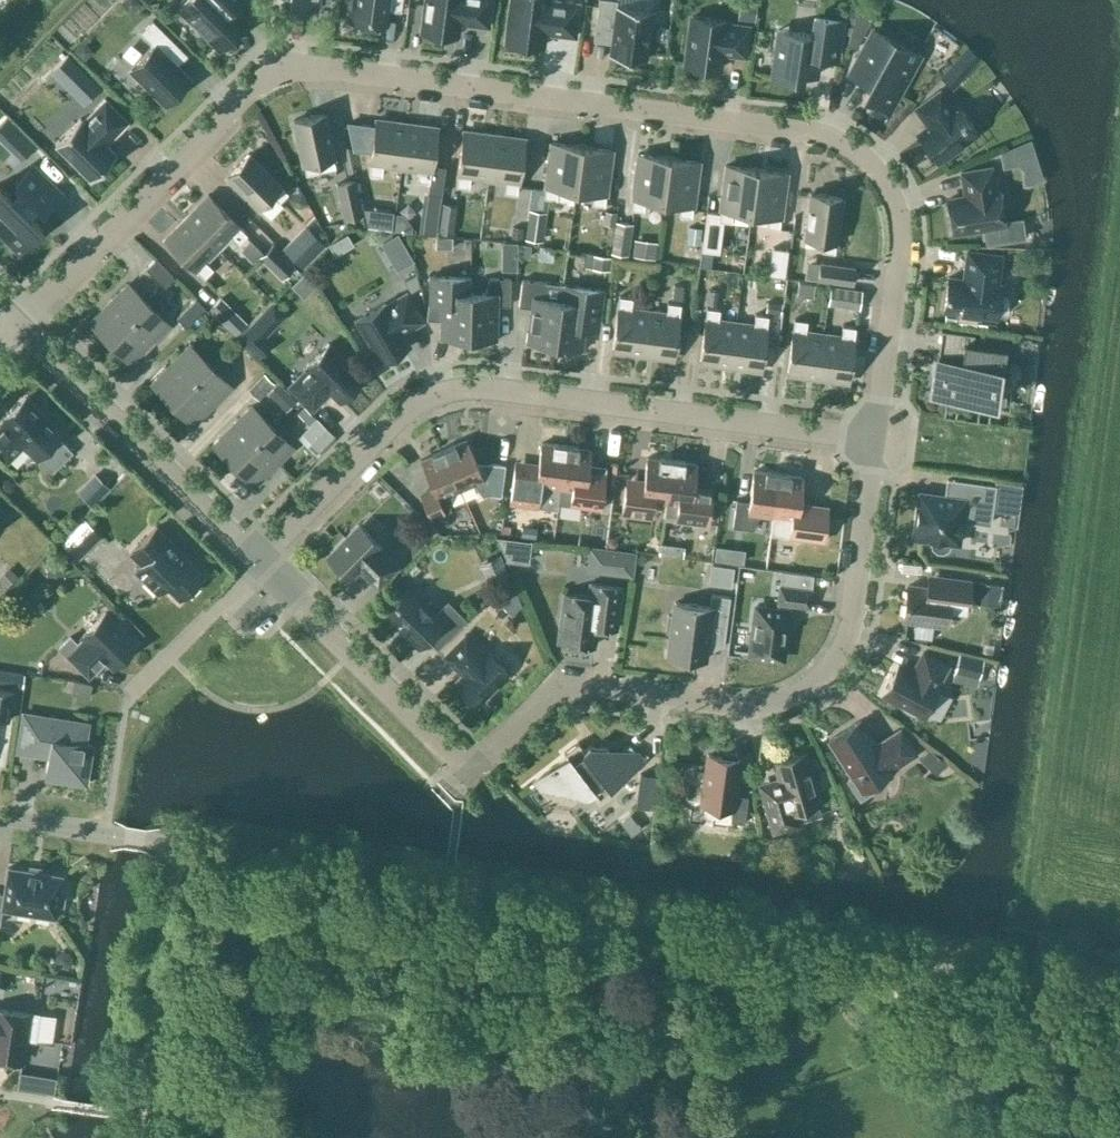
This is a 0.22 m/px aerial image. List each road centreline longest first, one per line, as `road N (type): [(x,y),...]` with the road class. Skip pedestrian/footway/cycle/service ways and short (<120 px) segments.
road 1 (residential): [(878,440),(899,238),(892,199),(872,165),(842,142),(734,121),(293,69),(251,90),(21,326)]
road 2 (unclassified): [(1119,993),(146,839)]
road 3 (residential): [(260,560),(473,772),(550,698),(572,689),(750,705),(781,703),(830,675),(854,628),(878,440)]
road 4 (residential): [(878,440),(472,387),(409,411),(260,560)]
road 5 (residential): [(21,326),(260,560)]
road 6 (residential): [(260,560),(130,691)]
road 7 (residential): [(146,839),(0,816)]

